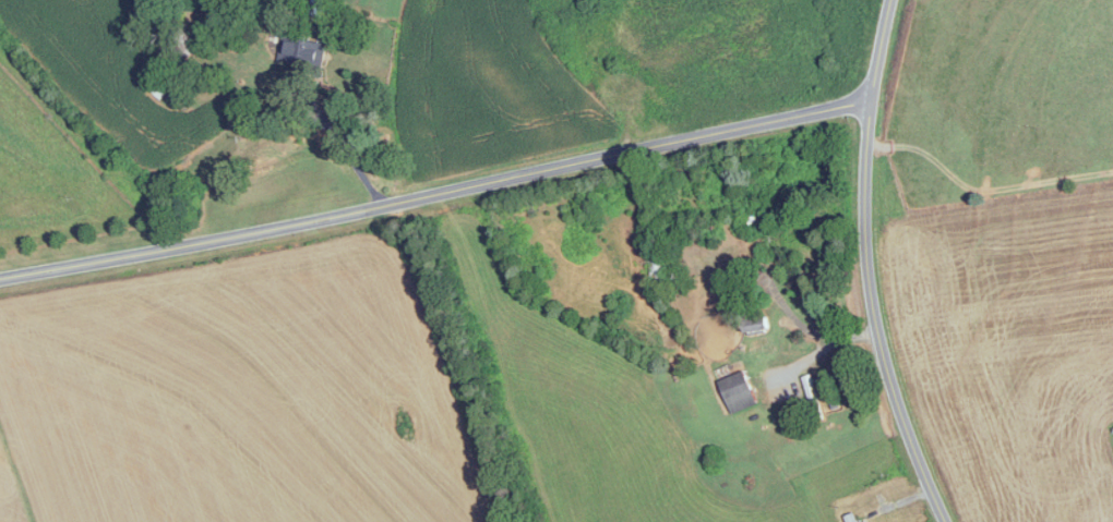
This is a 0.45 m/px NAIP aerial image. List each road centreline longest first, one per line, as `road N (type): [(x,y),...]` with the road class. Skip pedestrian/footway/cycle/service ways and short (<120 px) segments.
road 1 (residential): [(0,277),(223,239),(871,101)]
road 2 (residential): [(946,521),(887,372),(870,287),(866,144),(889,0)]

